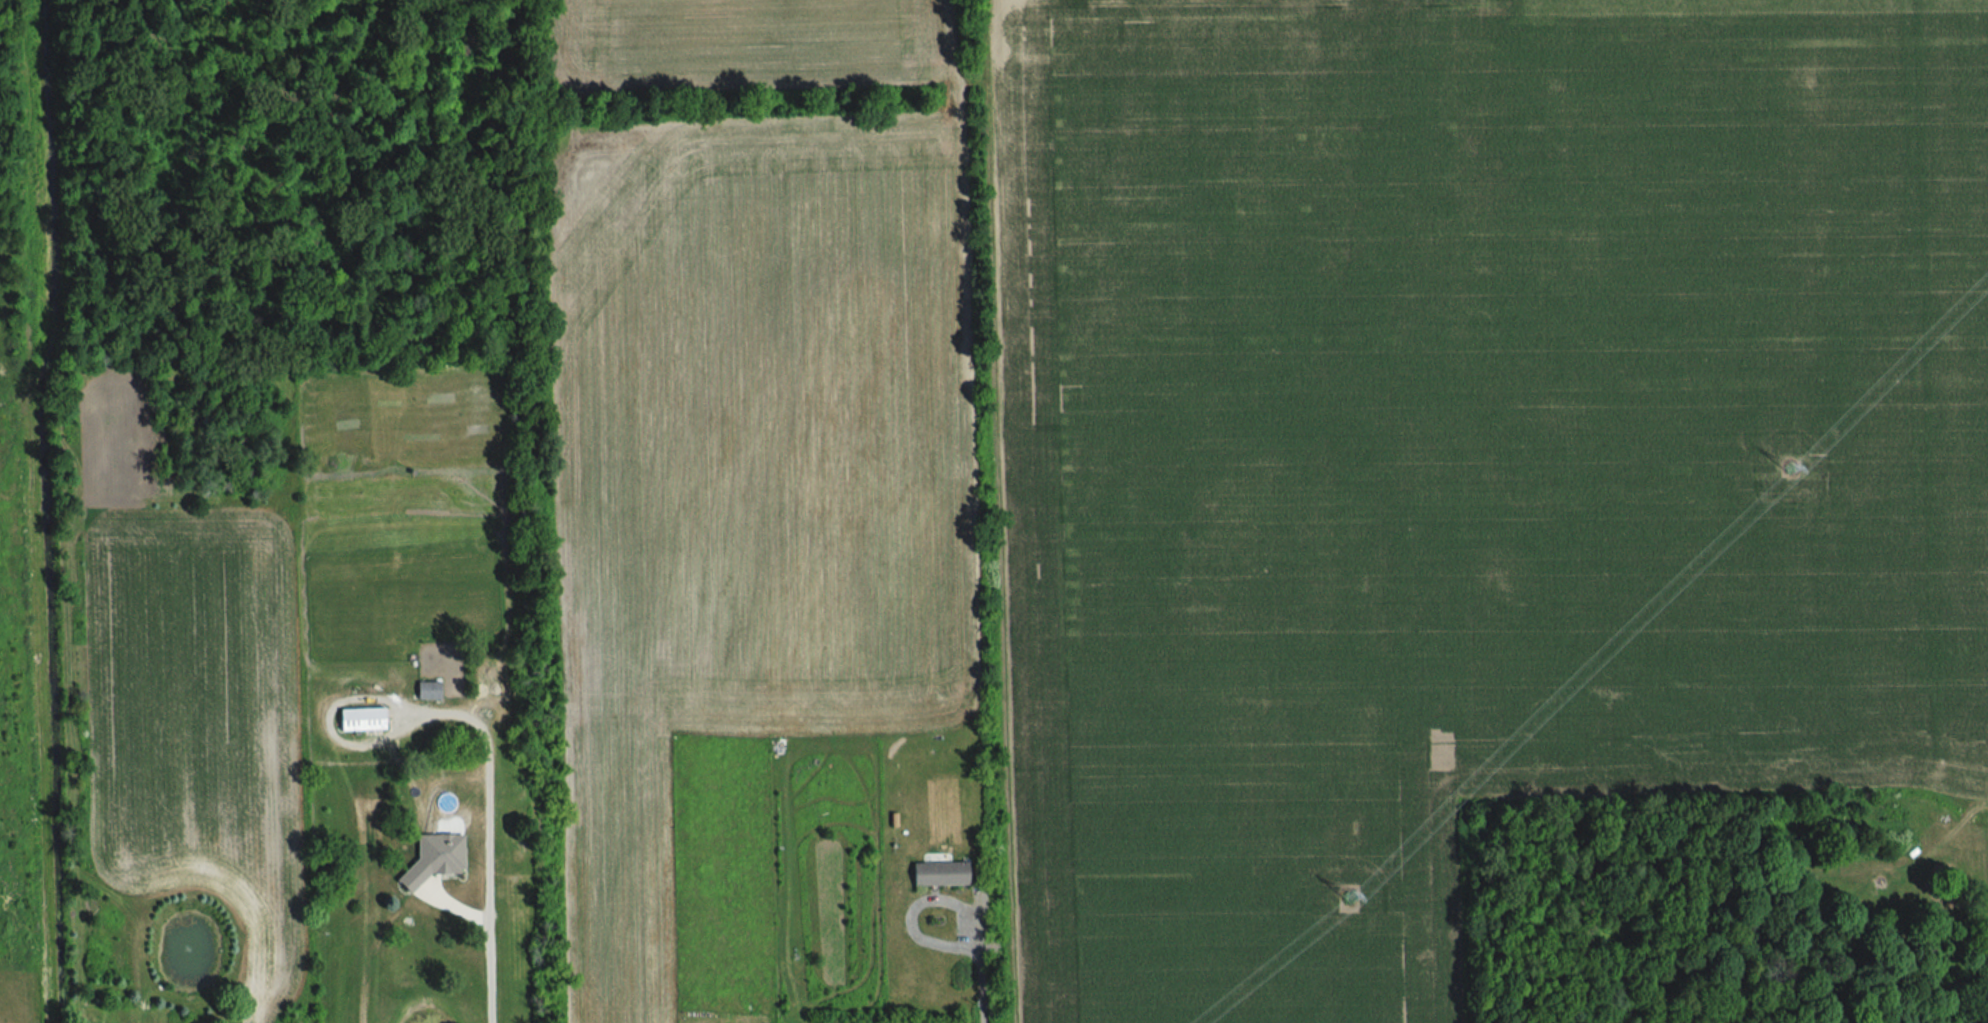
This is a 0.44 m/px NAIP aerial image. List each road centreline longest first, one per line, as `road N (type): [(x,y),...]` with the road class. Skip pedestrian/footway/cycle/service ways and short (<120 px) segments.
road 1 (residential): [(482,1022),(476,735),(471,727),(375,726)]

